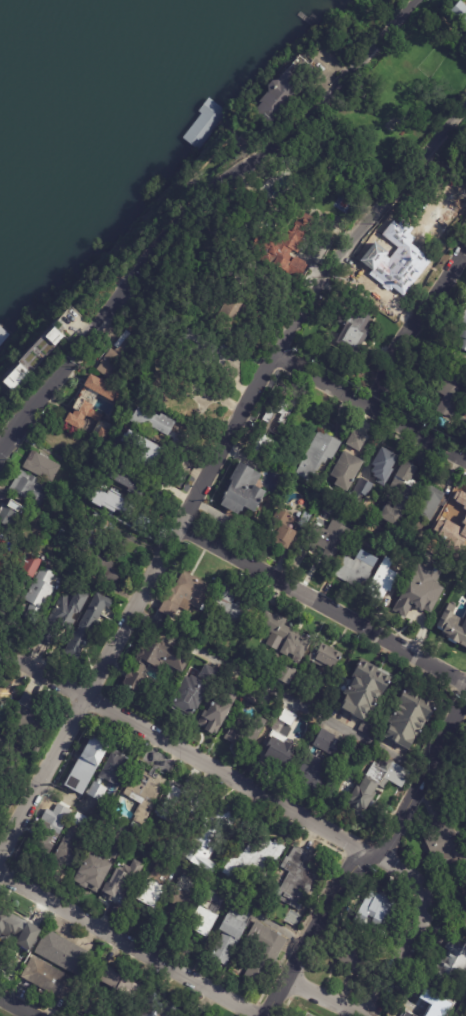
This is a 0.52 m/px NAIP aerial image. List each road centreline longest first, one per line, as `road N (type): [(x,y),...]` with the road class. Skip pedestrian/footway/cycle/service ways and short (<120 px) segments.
road 1 (residential): [(0,445),(26,404),(182,228),(332,97),(418,0)]
road 2 (residential): [(273,354),(85,695)]
road 3 (residential): [(373,855),(85,695)]
road 4 (residential): [(465,682),(180,526)]
road 5 (residential): [(273,354),(367,222),(465,103)]
road 6 (residential): [(260,1015),(0,874)]
road 7 (residential): [(465,461),(273,354)]
road 8 (residential): [(366,1015),(423,910),(412,878),(373,855)]
road 9 (residential): [(267,1015),(340,880),(373,855)]
road 10 (residential): [(0,861),(85,695)]
road 11 (residential): [(373,855),(390,841),(465,699)]
road 12 (residential): [(370,406),(415,322),(465,254)]

